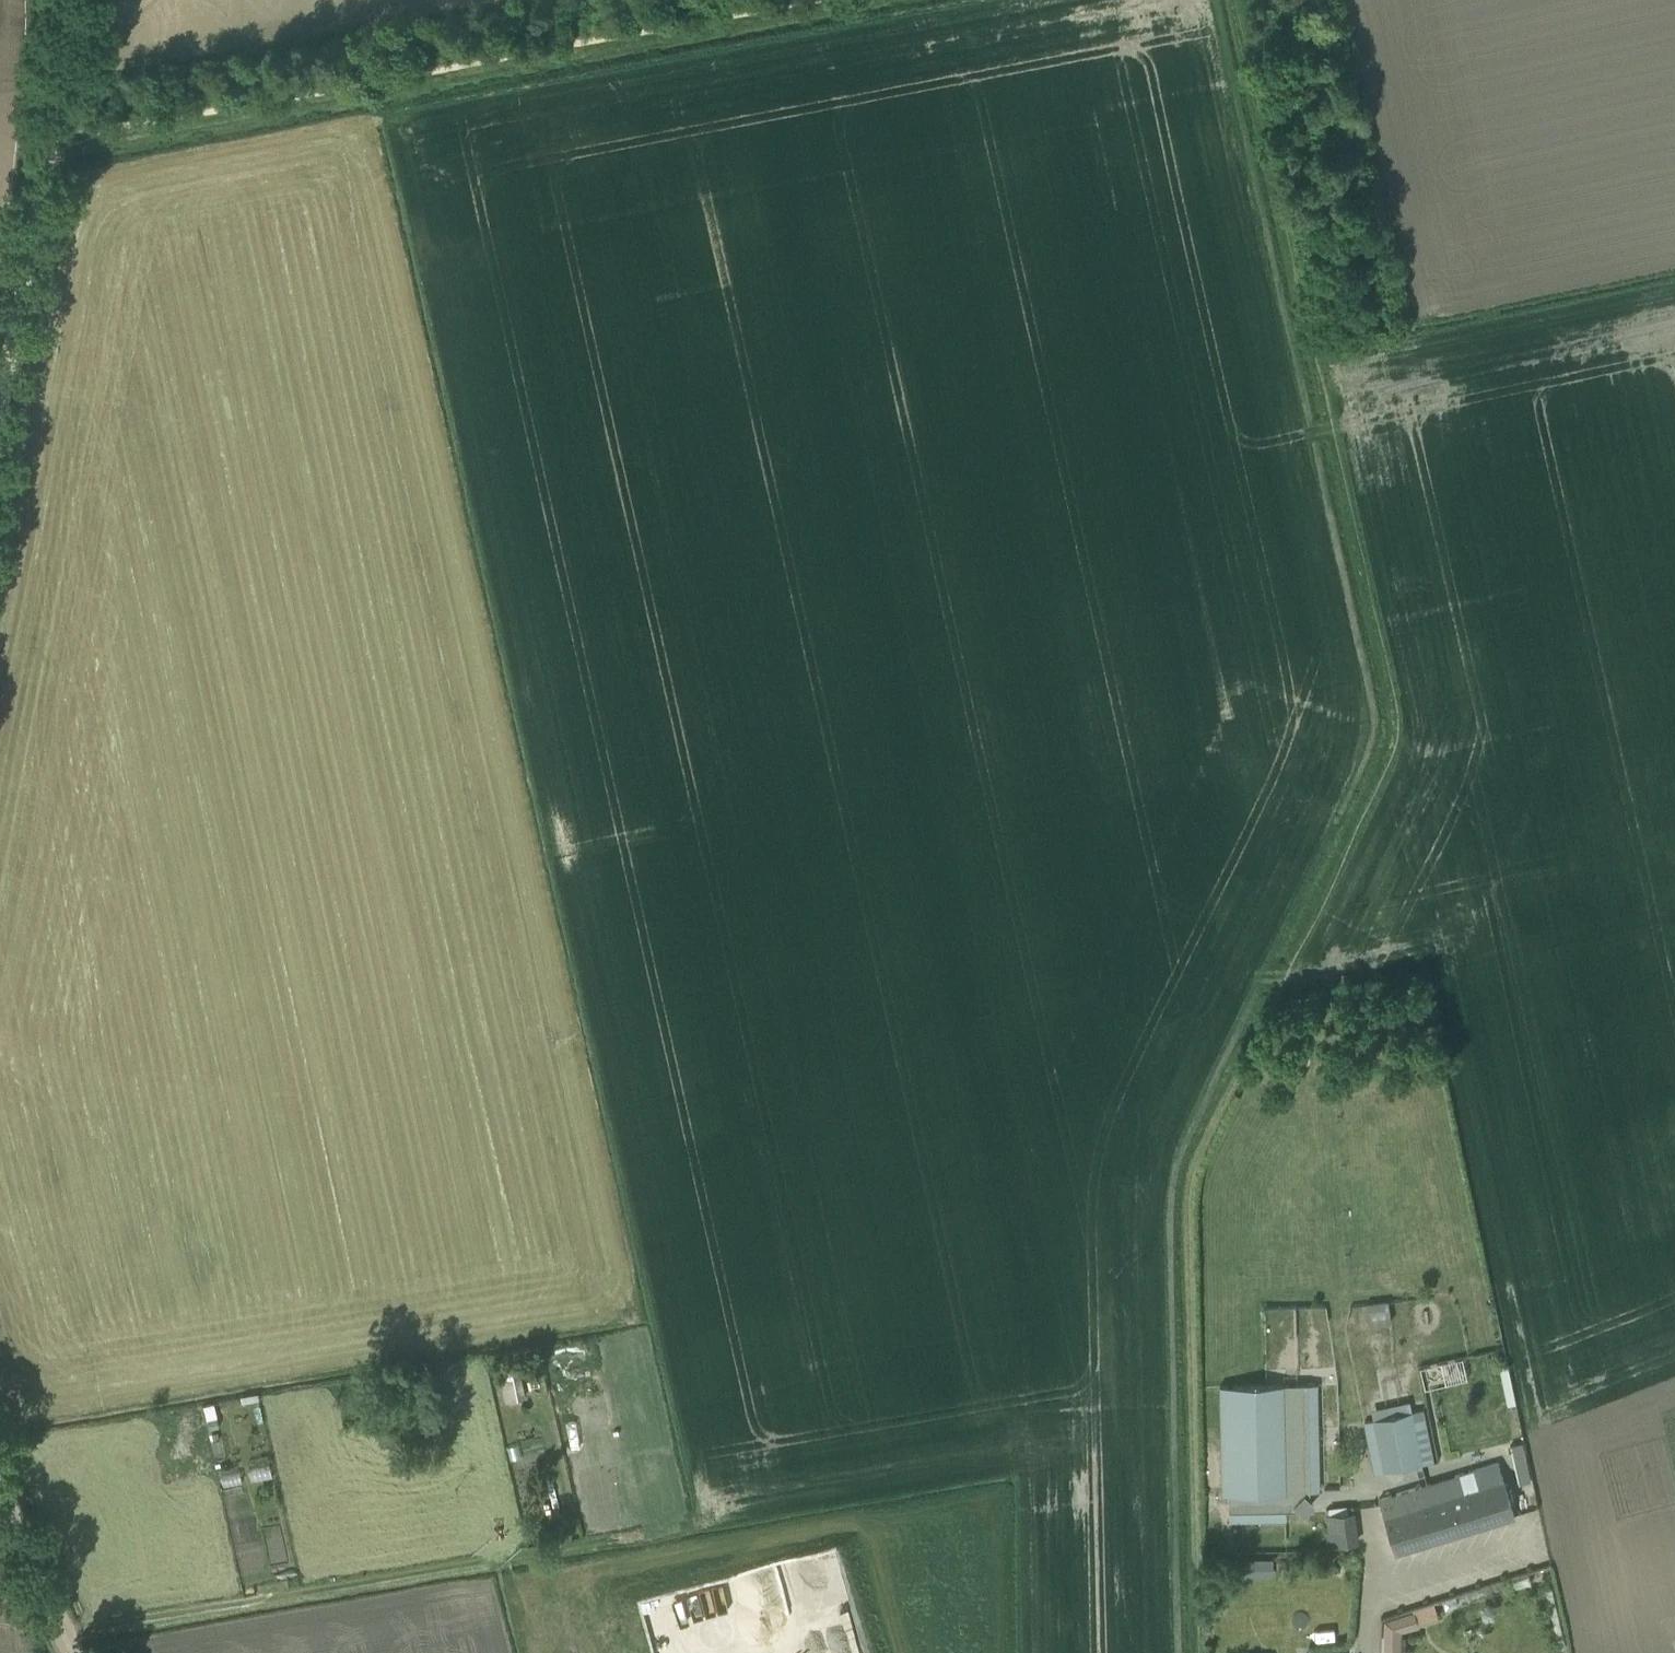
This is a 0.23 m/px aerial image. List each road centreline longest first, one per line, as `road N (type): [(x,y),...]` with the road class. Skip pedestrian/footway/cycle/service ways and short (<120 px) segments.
road 1 (track): [(0,1490),(73,1652)]
road 2 (track): [(61,139),(70,0)]

